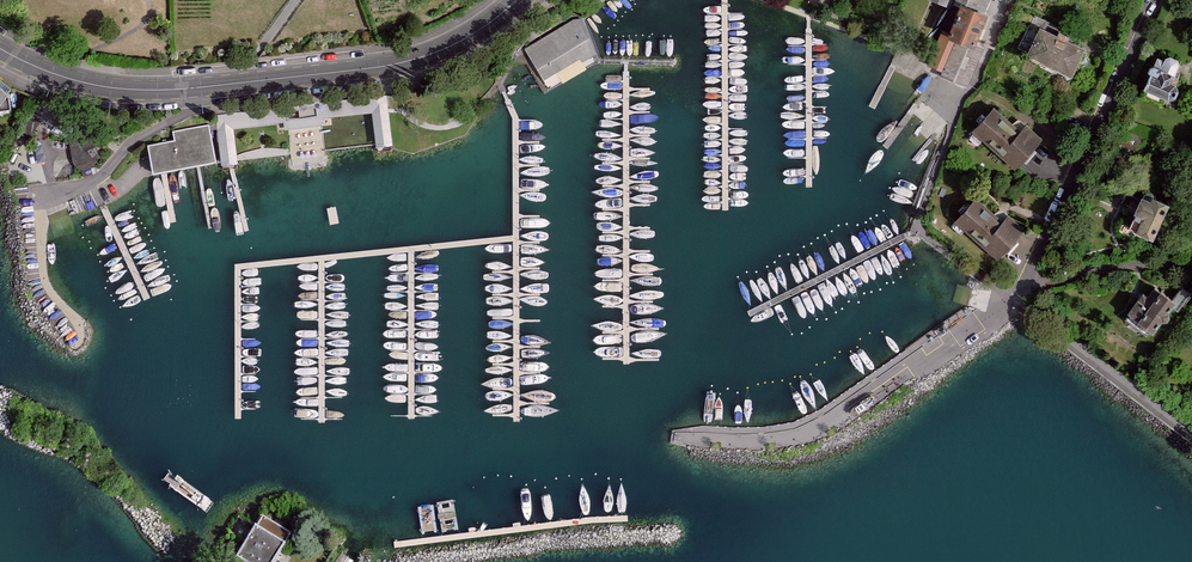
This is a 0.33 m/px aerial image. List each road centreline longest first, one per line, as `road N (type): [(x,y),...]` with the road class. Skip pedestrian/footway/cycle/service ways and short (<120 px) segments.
road 1 (primary): [(0,48),(96,85),(214,87),(409,61),(478,33),(517,0)]
road 2 (residential): [(1010,299),(1155,0)]

